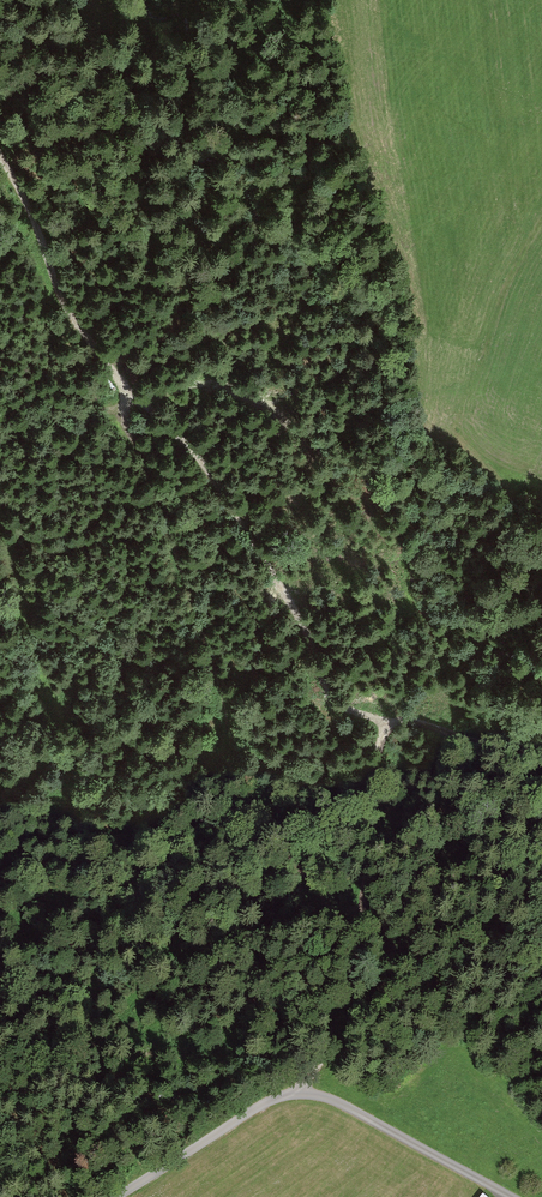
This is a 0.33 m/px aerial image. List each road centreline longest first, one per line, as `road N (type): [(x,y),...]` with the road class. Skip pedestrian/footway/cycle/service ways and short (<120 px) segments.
road 1 (track): [(0,154),(74,324),(131,393),(216,471),(314,647),(326,688),(336,702),(383,728),(364,942),(320,1074),(321,1097)]
road 2 (track): [(131,393),(128,425),(165,508),(227,736),(212,797),(176,838),(127,851),(81,825),(0,528)]
road 3 (residential): [(112,1196),(265,1103),(295,1094),(351,1109),(506,1196)]
road 4 (track): [(383,728),(401,722),(541,763)]

